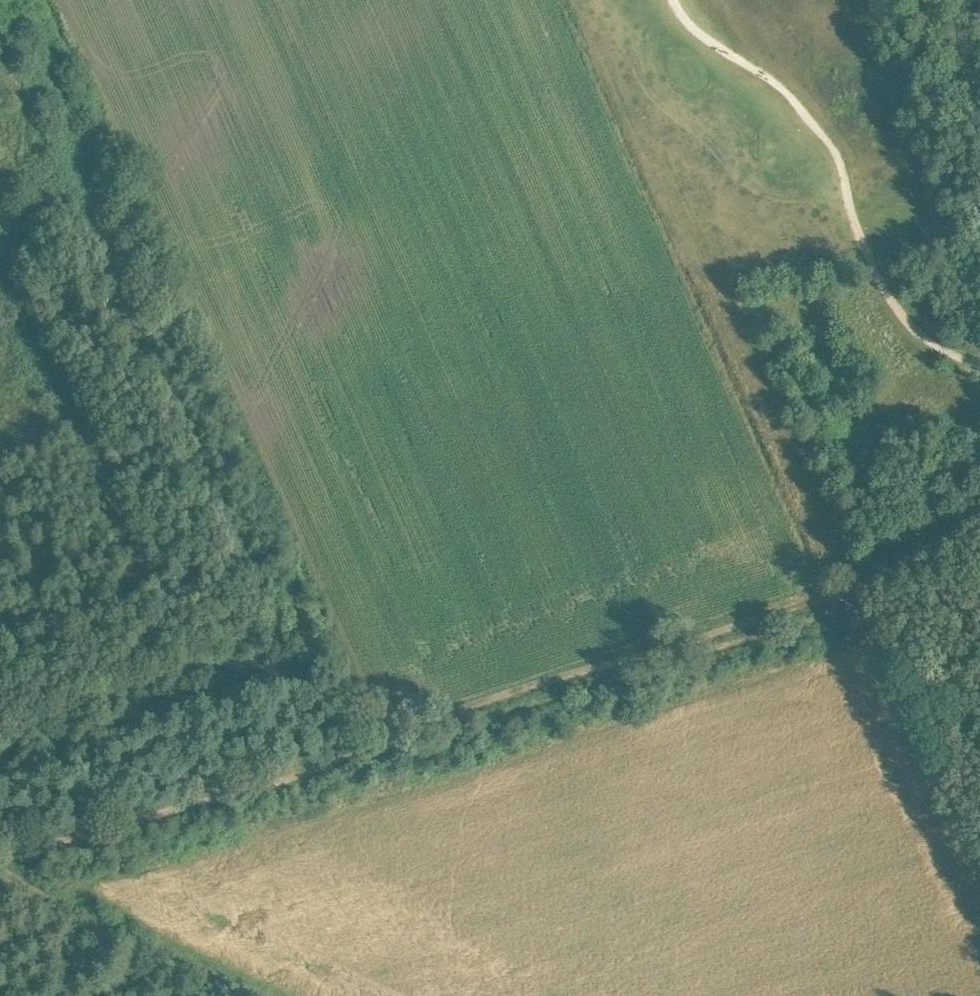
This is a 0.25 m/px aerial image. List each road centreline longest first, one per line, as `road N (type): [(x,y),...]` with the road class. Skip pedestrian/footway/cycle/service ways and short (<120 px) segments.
road 1 (track): [(0,855),(67,842),(565,691),(873,588),(979,542)]
road 2 (track): [(276,995),(0,860)]

